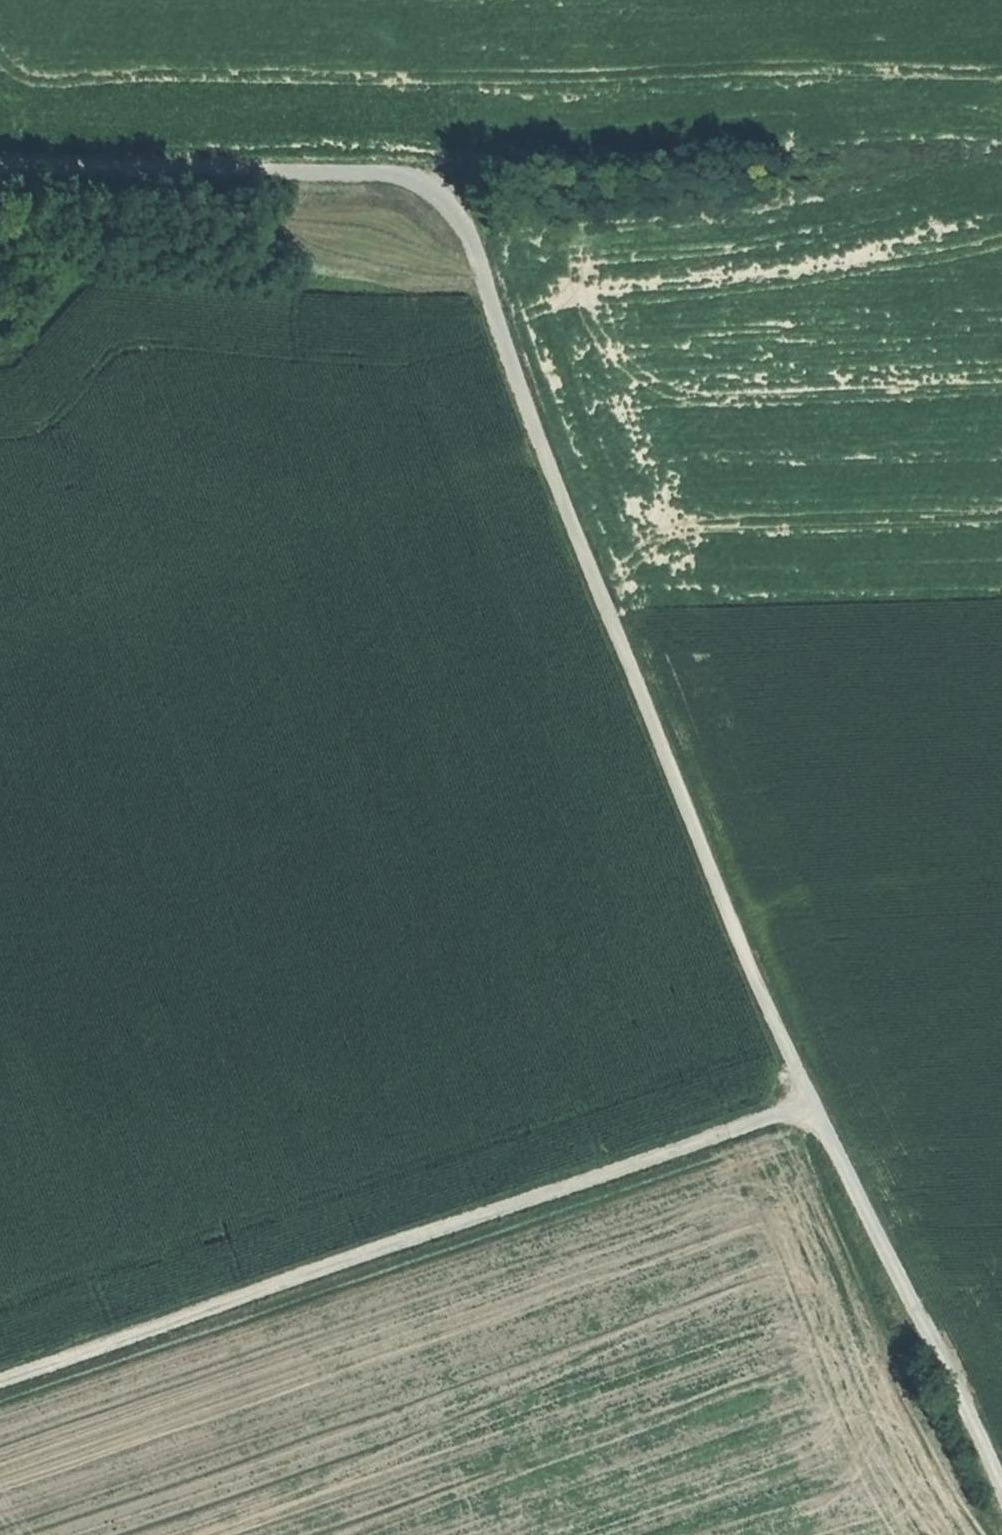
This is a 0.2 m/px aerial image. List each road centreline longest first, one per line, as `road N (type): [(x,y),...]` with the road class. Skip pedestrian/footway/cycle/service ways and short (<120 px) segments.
road 1 (unclassified): [(0,167),(371,175),(403,177),(444,198),(459,219),(734,930),(812,1104)]
road 2 (unclassified): [(812,1104),(0,1380)]
road 3 (unclassified): [(812,1104),(1001,1494)]

